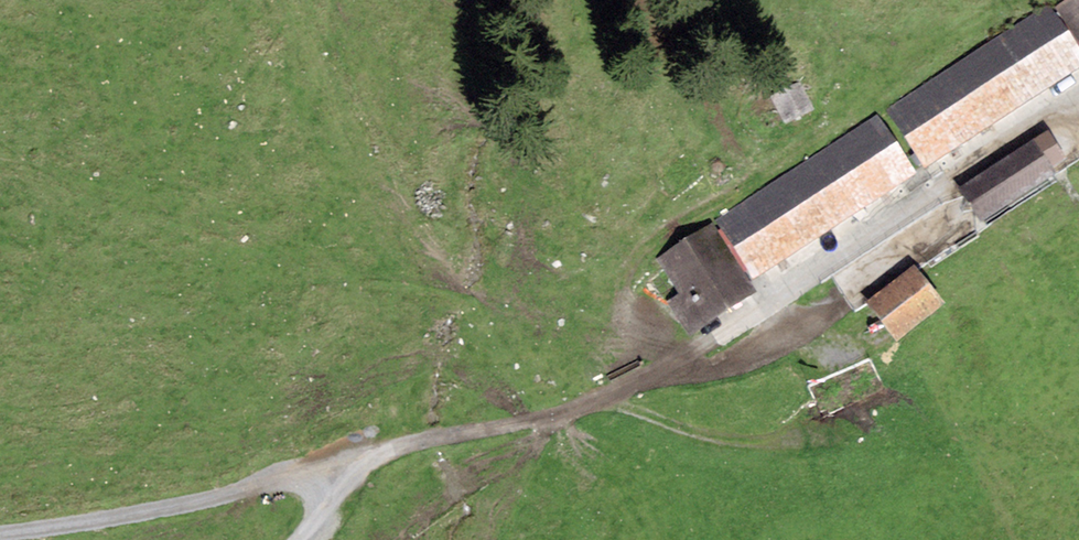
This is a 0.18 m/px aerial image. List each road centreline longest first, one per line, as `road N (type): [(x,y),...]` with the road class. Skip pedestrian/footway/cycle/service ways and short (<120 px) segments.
road 1 (track): [(346,481),(391,455),(525,426),(708,346),(863,225),(1078,100)]
road 2 (track): [(346,481),(248,490),(58,531),(0,535)]

